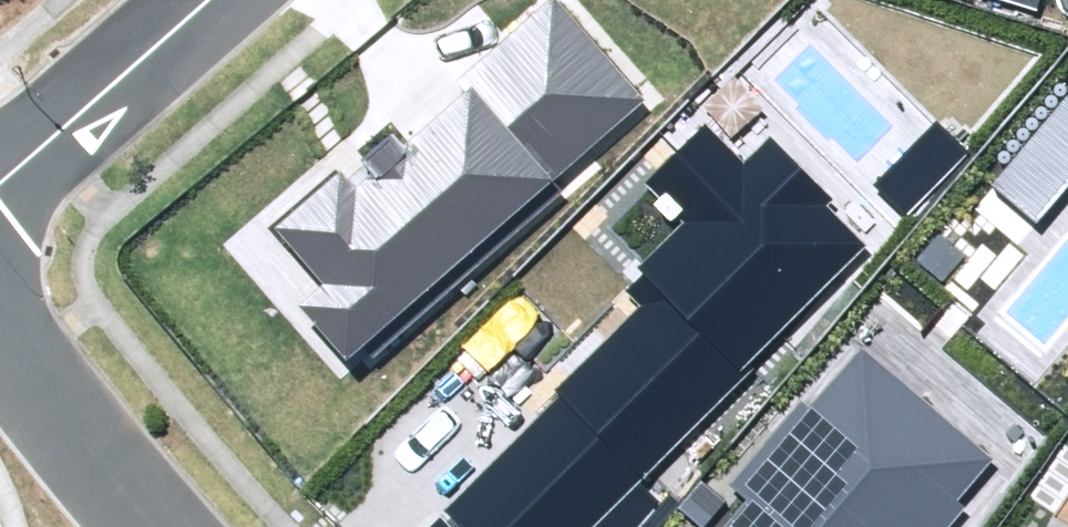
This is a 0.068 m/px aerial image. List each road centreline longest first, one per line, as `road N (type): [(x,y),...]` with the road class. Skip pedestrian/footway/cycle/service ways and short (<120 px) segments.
road 1 (residential): [(160,526),(85,449),(0,336)]
road 2 (residential): [(0,174),(166,0)]

